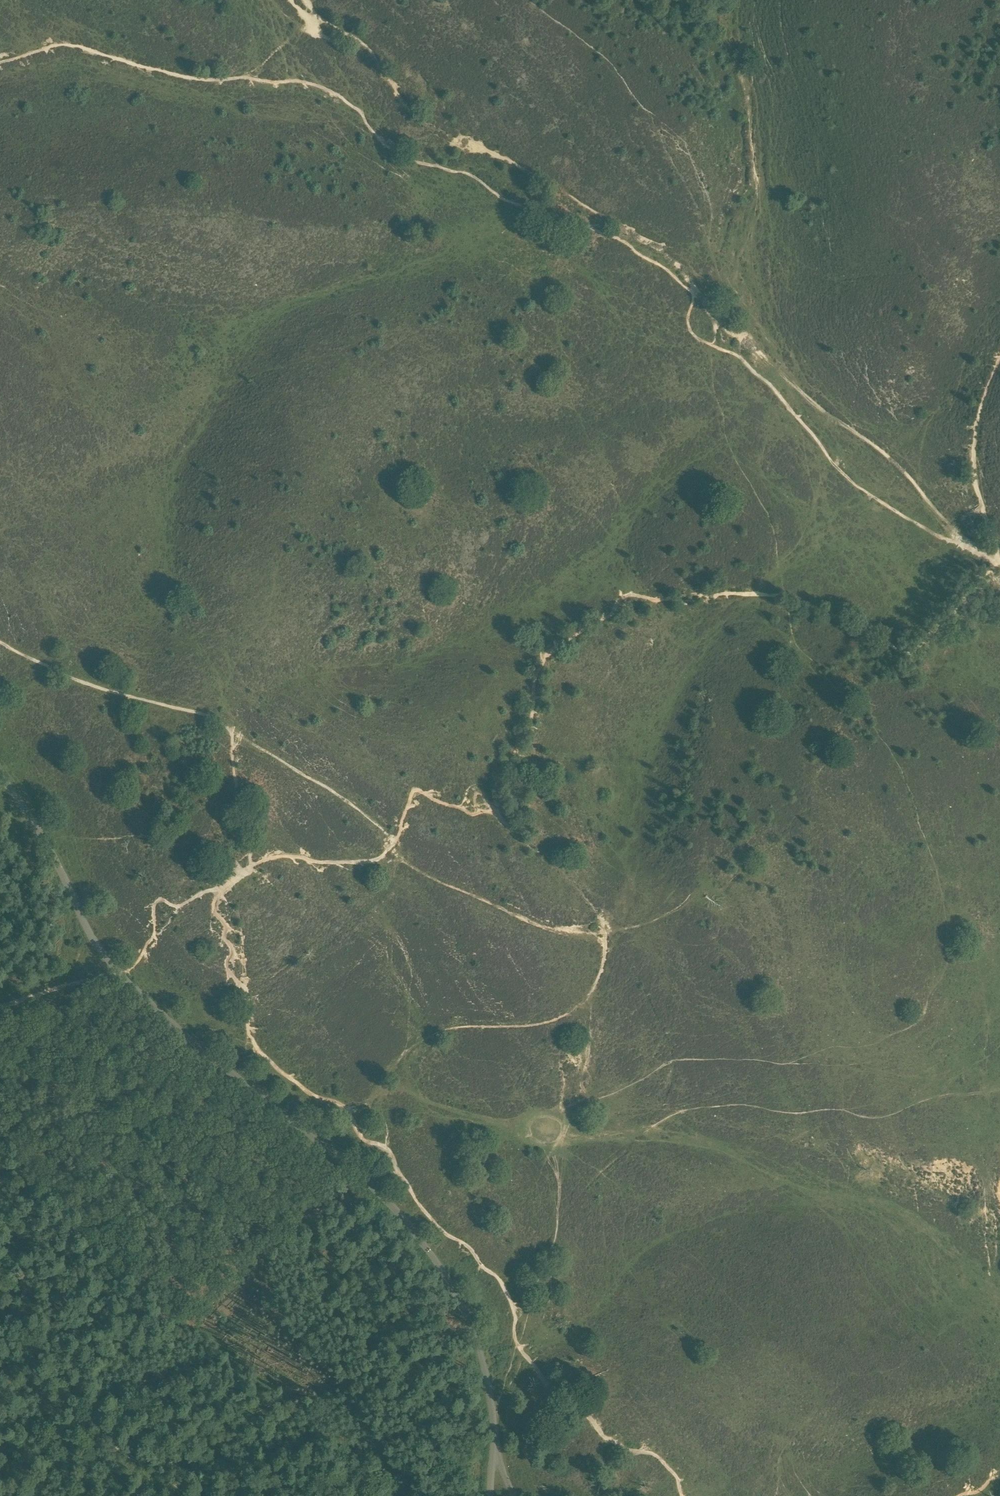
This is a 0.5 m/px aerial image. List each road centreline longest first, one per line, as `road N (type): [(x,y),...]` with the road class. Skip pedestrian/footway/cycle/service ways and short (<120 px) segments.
road 1 (track): [(492,1495),(485,1368),(440,1267),(371,1187),(249,1092),(118,970),(0,773)]

